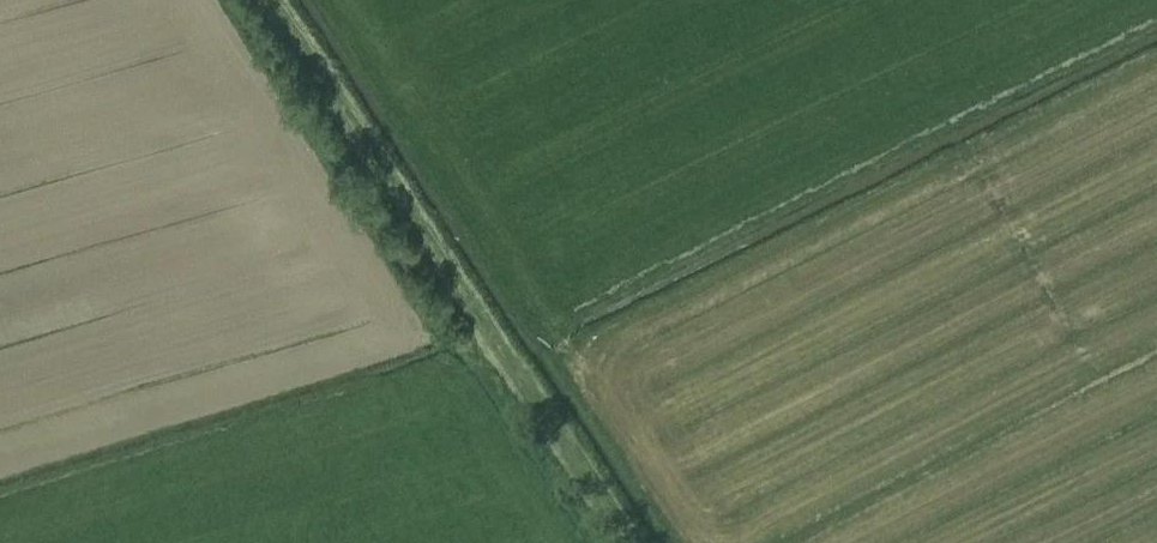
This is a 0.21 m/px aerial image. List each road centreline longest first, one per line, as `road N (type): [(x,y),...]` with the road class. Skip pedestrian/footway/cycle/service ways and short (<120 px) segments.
road 1 (track): [(636,542),(280,0)]

